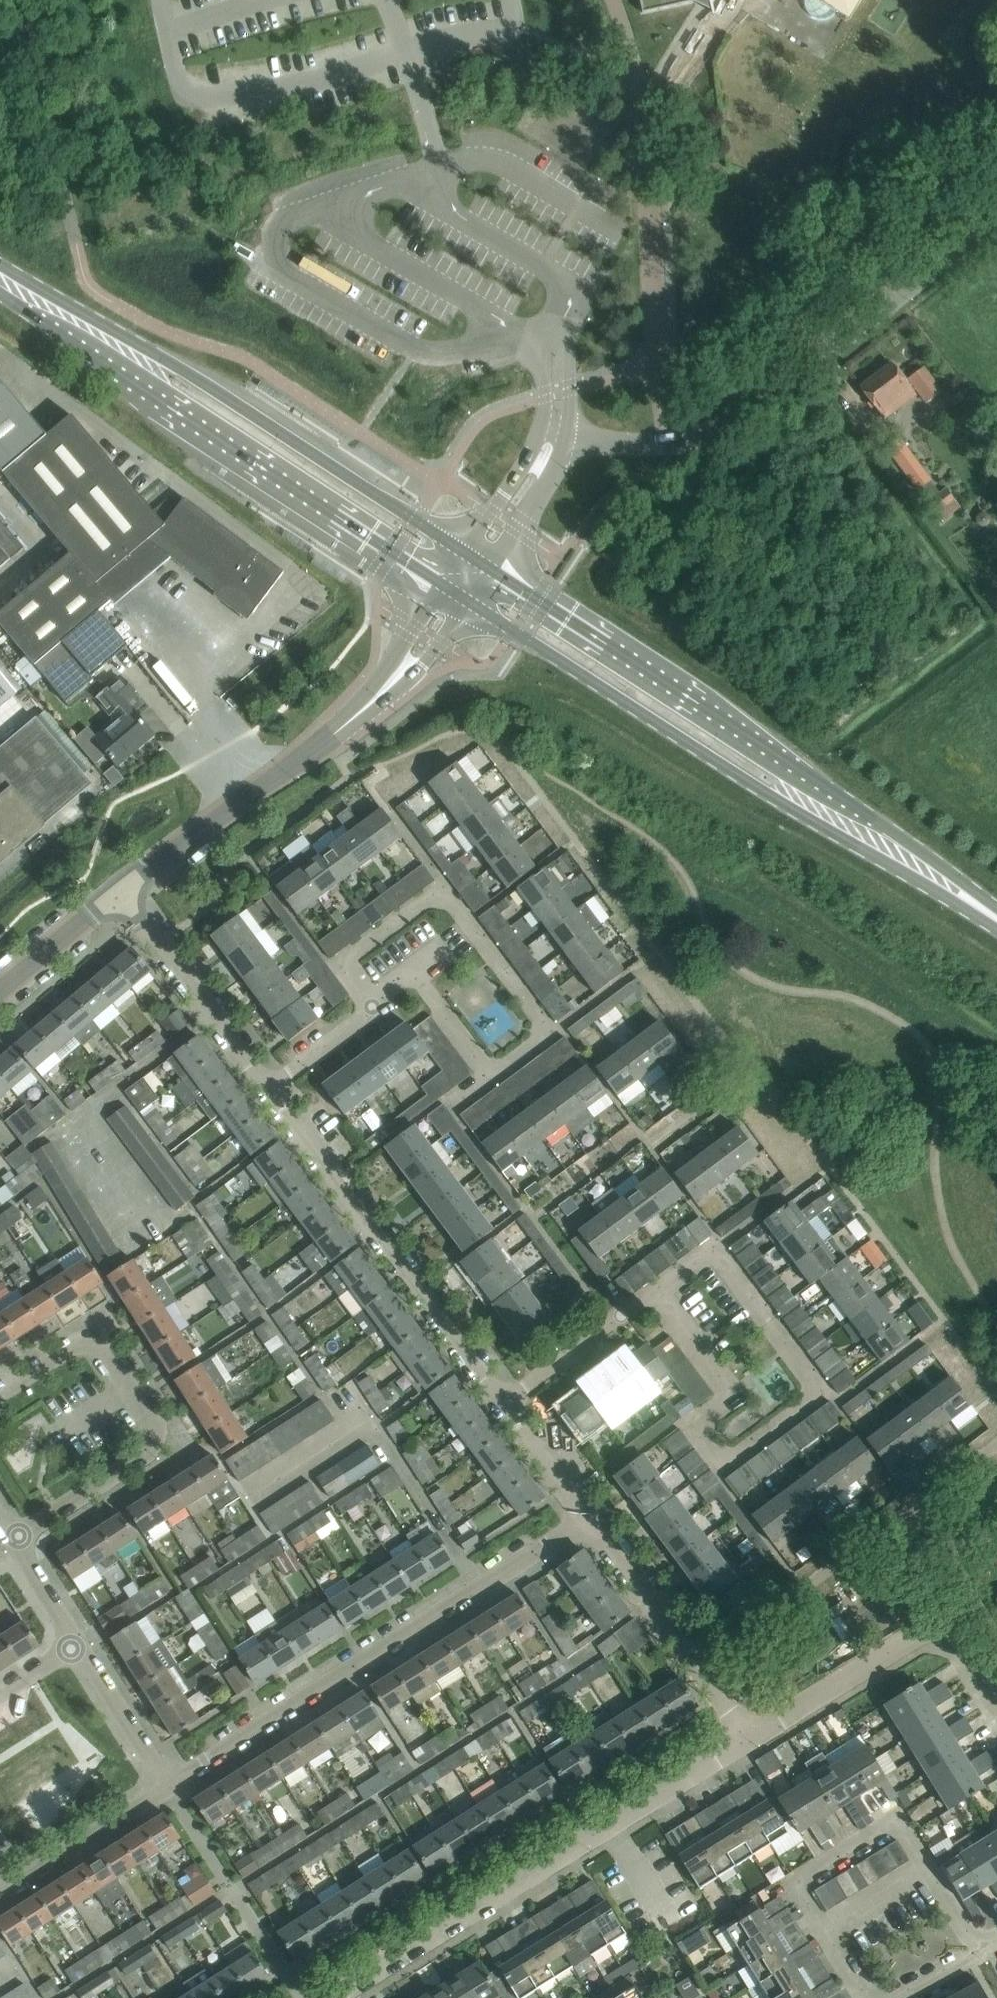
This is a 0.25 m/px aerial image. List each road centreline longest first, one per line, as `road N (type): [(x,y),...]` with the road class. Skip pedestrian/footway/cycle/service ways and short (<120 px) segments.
road 1 (unclassified): [(476,559),(552,444),(668,442),(711,430),(996,219)]
road 2 (secondary): [(455,587),(848,841),(970,898)]
road 3 (secondary): [(970,898),(912,850),(476,559)]
road 4 (secondary): [(476,559),(0,258)]
road 5 (residential): [(375,1008),(341,961),(434,888),(548,1032),(492,1070),(416,970)]
road 6 (secondary): [(0,292),(455,587)]
road 7 (residential): [(173,1788),(592,1519)]
road 8 (residential): [(333,1997),(749,1738)]
road 9 (residential): [(126,892),(358,712),(413,657),(455,587)]
road 10 (residential): [(658,1289),(711,1246),(813,1387),(727,1455),(700,1421),(736,1392)]
road 11 (residential): [(981,1952),(901,1821),(797,1884),(866,1997)]
road 12 (residential): [(16,1540),(159,1444),(106,1349),(84,1339),(0,1395)]
road 13 (residential): [(502,1402),(272,1084)]
road 14 (residential): [(696,1655),(996,1431)]
road 15 (unclassified): [(79,253),(17,0)]
road 16 (residential): [(272,1084),(126,892)]
road 17 (residential): [(0,1890),(173,1788)]
road 18 (residential): [(502,1402),(658,1289)]
road 19 (residential): [(749,1738),(898,1642)]
road 20 (residential): [(173,1788),(75,1645)]
road 21 (residential): [(696,1655),(592,1519)]
road 22 (residential): [(0,992),(126,892)]
road 23 (residential): [(592,1519),(502,1402)]
road 24 (residential): [(996,1699),(968,1651),(929,1633),(898,1642)]
road 25 (residential): [(736,1392),(658,1289)]
road 26 (residential): [(272,1084),(375,1008)]

